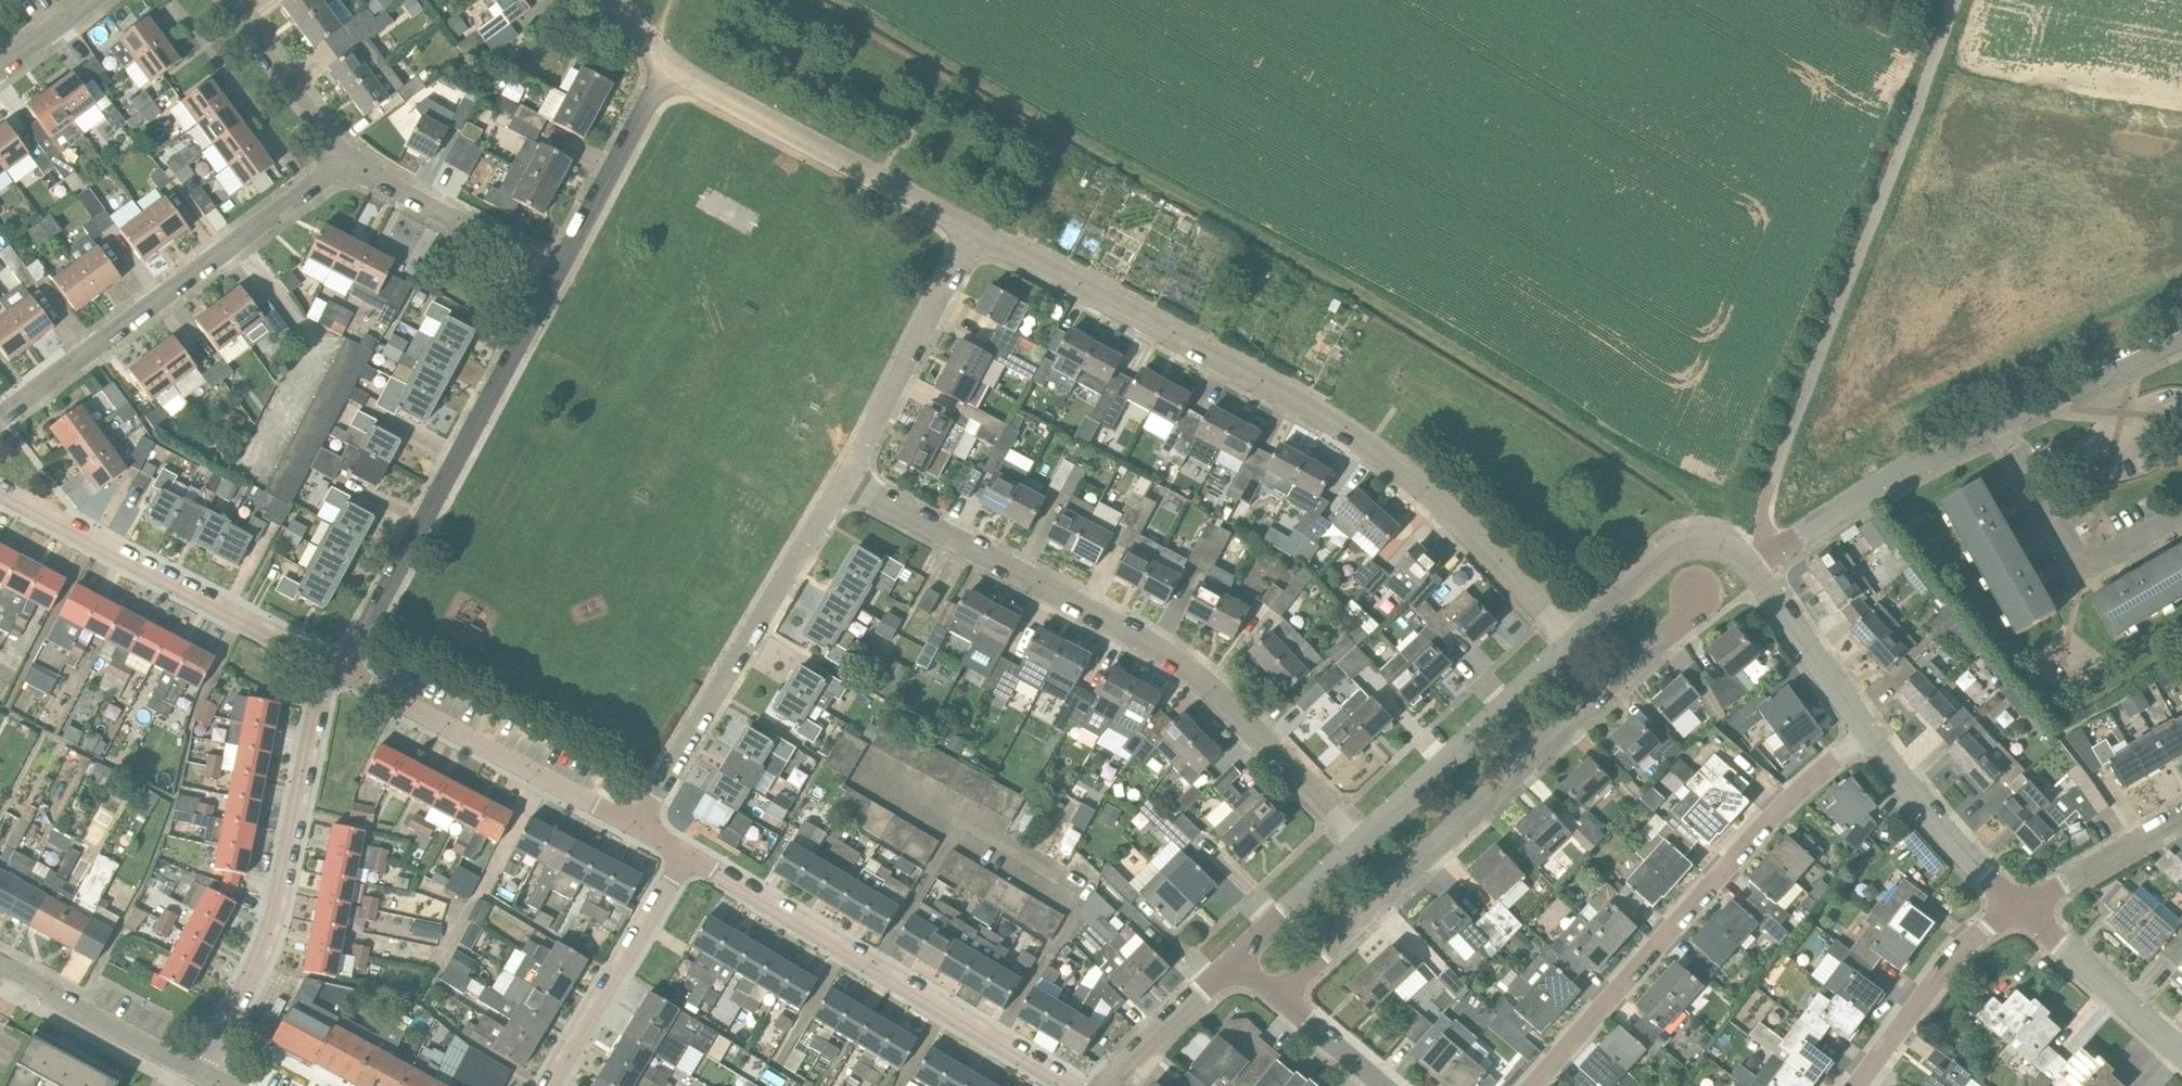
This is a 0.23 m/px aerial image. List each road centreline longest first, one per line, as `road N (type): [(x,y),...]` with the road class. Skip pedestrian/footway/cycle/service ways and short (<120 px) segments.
road 1 (residential): [(1565,637),(1363,445),(1289,397),(980,234)]
road 2 (residential): [(1359,845),(1282,759),(1165,658),(1055,586),(844,471)]
road 3 (unclassified): [(1739,554),(1951,0)]
road 4 (residential): [(1289,1010),(1703,594)]
road 5 (residential): [(1538,1085),(1859,722)]
road 6 (residential): [(339,669),(559,280)]
road 7 (residential): [(0,429),(354,160)]
road 8 (unclassified): [(199,1074),(274,918),(322,700),(339,669)]
road 9 (residential): [(1065,1085),(696,863)]
road 10 (residential): [(638,830),(844,471)]
road 11 (residential): [(339,669),(0,485)]
road 12 (residential): [(980,234),(666,63)]
road 13 (residential): [(638,830),(339,669)]
road 14 (tertiary): [(1359,845),(1565,637)]
road 15 (residential): [(1998,427),(1861,495),(1751,563)]
road 16 (residential): [(1998,427),(2081,567),(2181,512)]
road 17 (residential): [(844,471),(980,234)]
road 18 (residential): [(571,1085),(696,863)]
road 19 (tertiary): [(2013,914),(1924,814),(1859,722)]
road 20 (residential): [(559,280),(666,63)]
road 21 (residential): [(559,280),(378,184),(354,160)]
road 22 (residential): [(1865,1085),(1961,958),(2013,914)]
road 23 (residential): [(199,1074),(0,968)]
road 24 (tertiary): [(2181,1059),(2013,914)]
road 25 (residential): [(354,160),(228,0)]
road 26 (residential): [(2181,339),(1998,427)]
road 27 (tertiary): [(1565,637),(1663,559),(1705,549),(1739,554)]
road 28 (residential): [(2013,914),(2181,812)]
road 29 (tertiary): [(1859,722),(1751,563)]
road 30 (tertiary): [(1240,967),(1359,845)]
road 31 (tertiary): [(1121,1085),(1240,967)]

